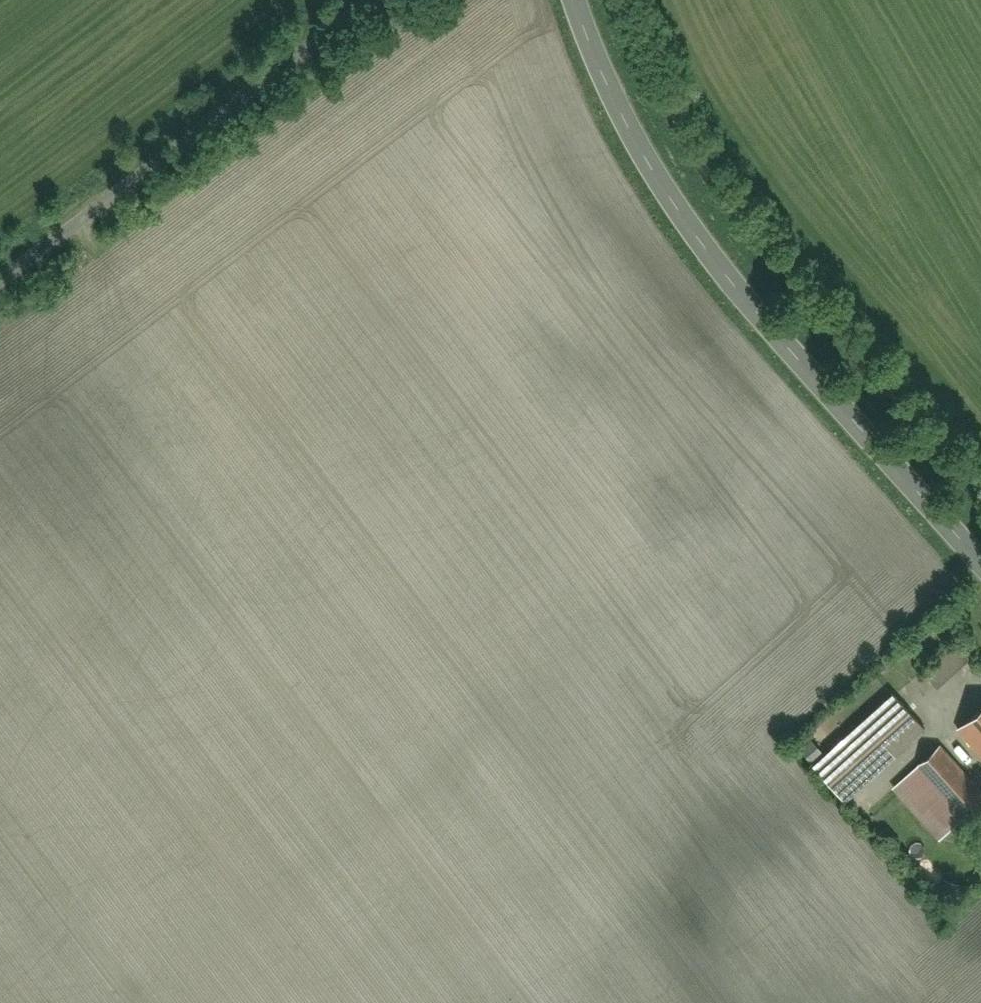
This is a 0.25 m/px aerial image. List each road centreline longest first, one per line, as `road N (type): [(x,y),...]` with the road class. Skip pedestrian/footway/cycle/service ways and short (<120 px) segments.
road 1 (tertiary): [(577,0),(633,132),(700,237),(980,563)]
road 2 (residential): [(0,285),(379,0)]

